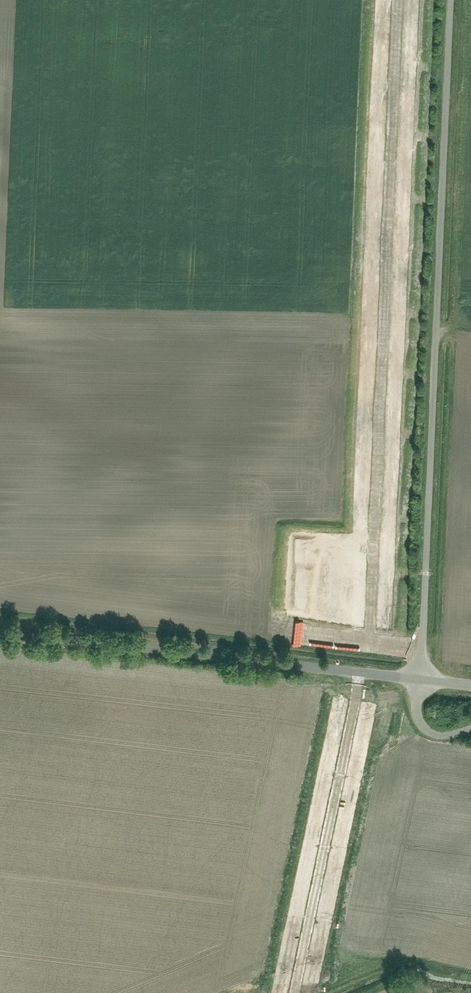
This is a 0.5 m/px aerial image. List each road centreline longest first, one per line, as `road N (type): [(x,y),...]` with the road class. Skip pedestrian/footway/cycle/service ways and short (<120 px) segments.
road 1 (residential): [(451,0),(419,679)]
road 2 (residential): [(0,630),(419,679)]

